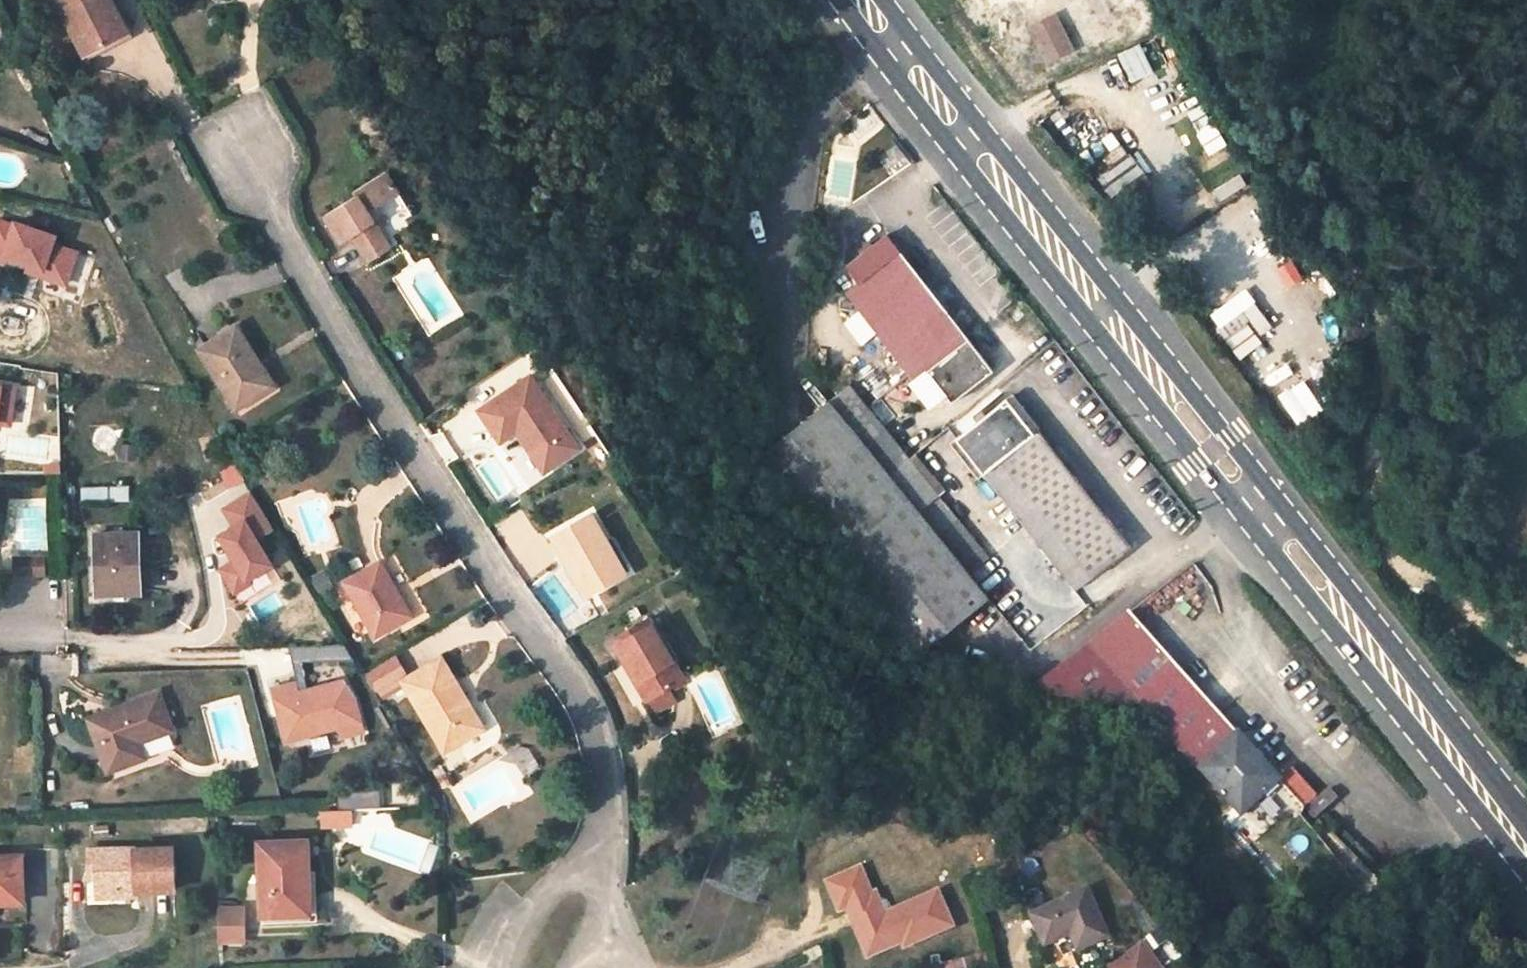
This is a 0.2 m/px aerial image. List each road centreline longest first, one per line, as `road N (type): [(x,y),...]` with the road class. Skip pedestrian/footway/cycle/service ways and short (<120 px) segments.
road 1 (primary): [(1526,843),(866,0)]
road 2 (residential): [(596,841),(600,766),(580,704),(357,370),(229,137)]
road 3 (residential): [(596,841),(531,905),(499,967)]

